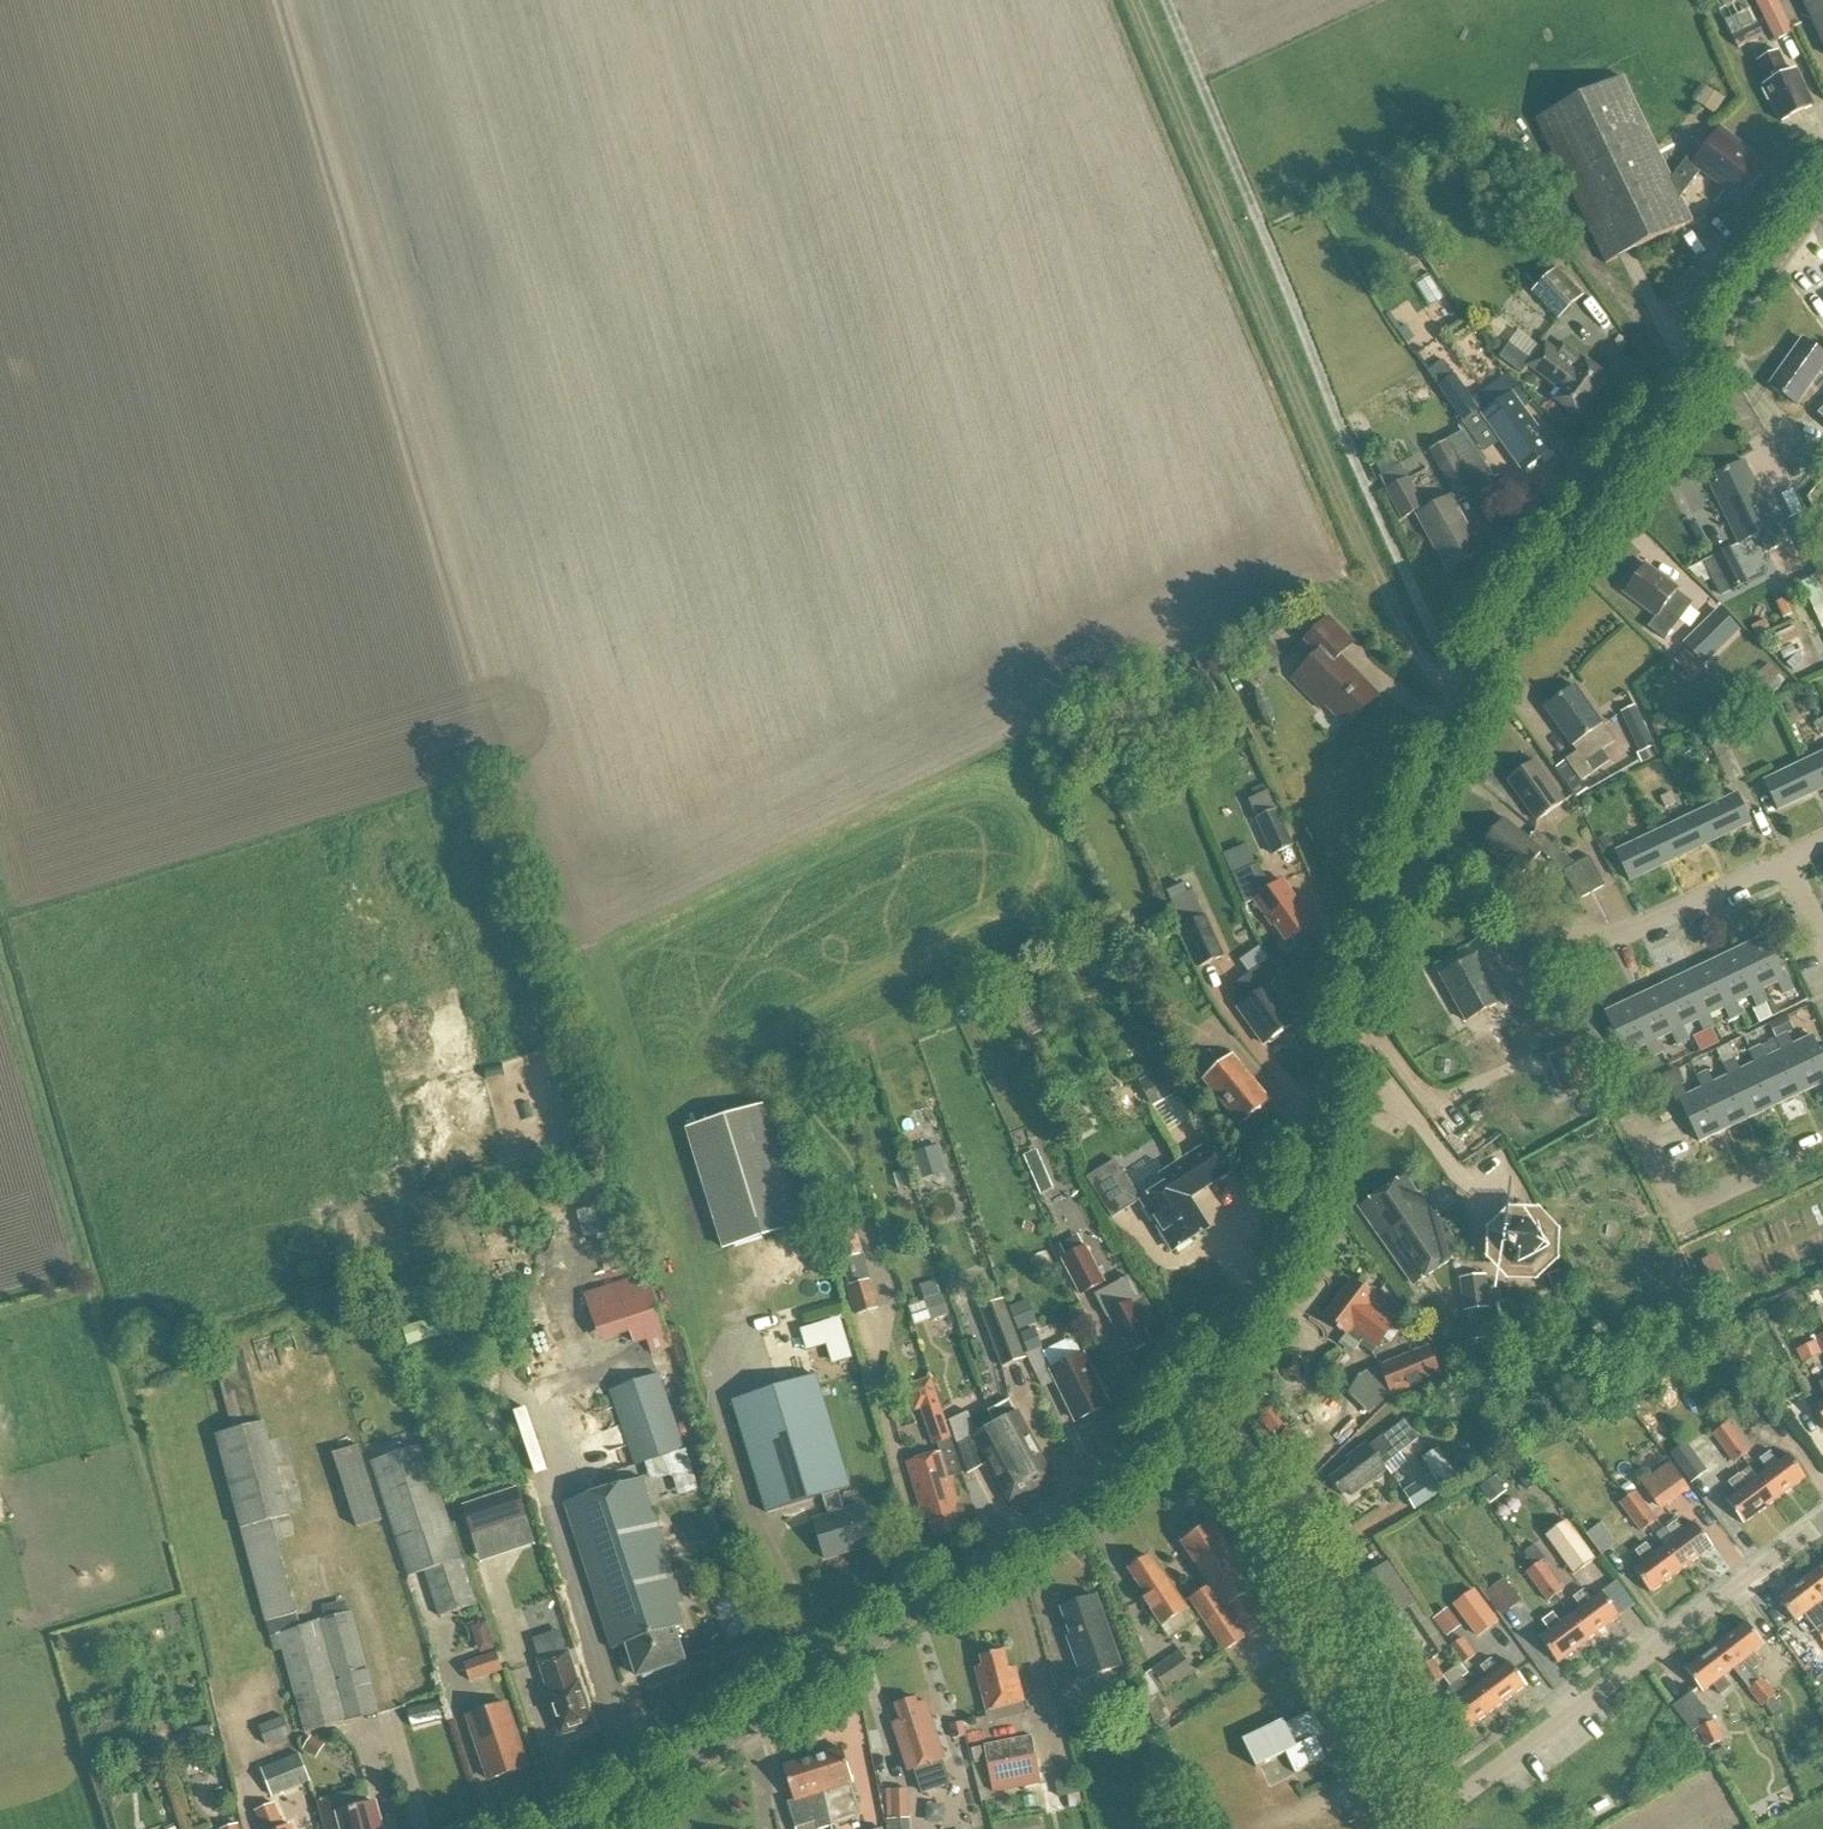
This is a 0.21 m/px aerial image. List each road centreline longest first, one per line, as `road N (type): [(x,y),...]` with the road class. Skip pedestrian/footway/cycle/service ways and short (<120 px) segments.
road 1 (unclassified): [(1466,710),(1151,0)]
road 2 (secondary): [(589,1828),(668,1791),(833,1686),(1131,1475),(1206,1388)]
road 3 (secondary): [(1466,710),(1522,609),(1822,194)]
road 4 (secondary): [(1206,1388),(1281,1253),(1398,876)]
road 5 (residential): [(1438,1815),(1206,1388)]
road 6 (residential): [(1438,1815),(1822,1519)]
road 7 (residential): [(1786,872),(1623,940),(1398,876)]
road 8 (residential): [(1633,1126),(1679,1217),(1822,1147)]
road 9 (secondary): [(1398,876),(1466,710)]

